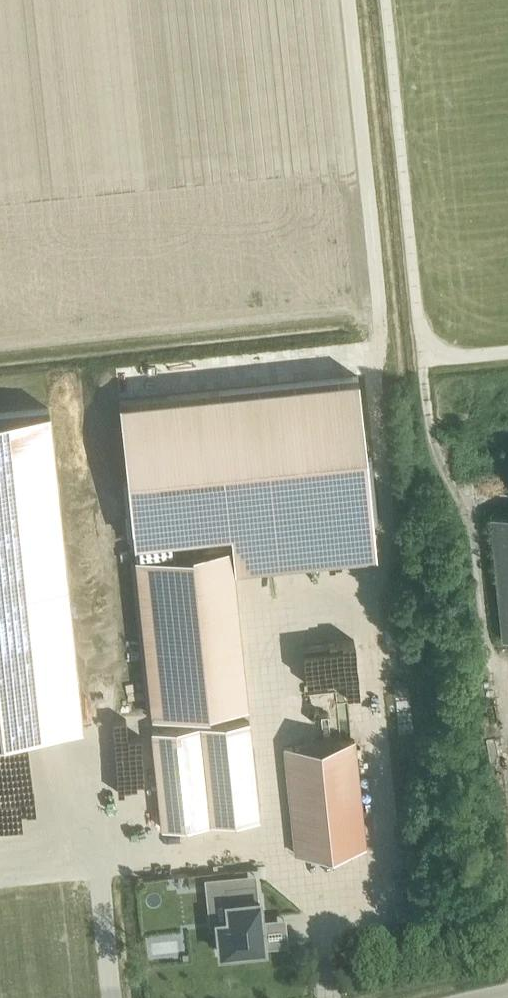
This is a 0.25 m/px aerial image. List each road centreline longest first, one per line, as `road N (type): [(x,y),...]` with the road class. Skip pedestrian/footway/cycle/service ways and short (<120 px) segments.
road 1 (track): [(431,439),(386,0)]
road 2 (track): [(374,368),(382,319),(350,0)]

